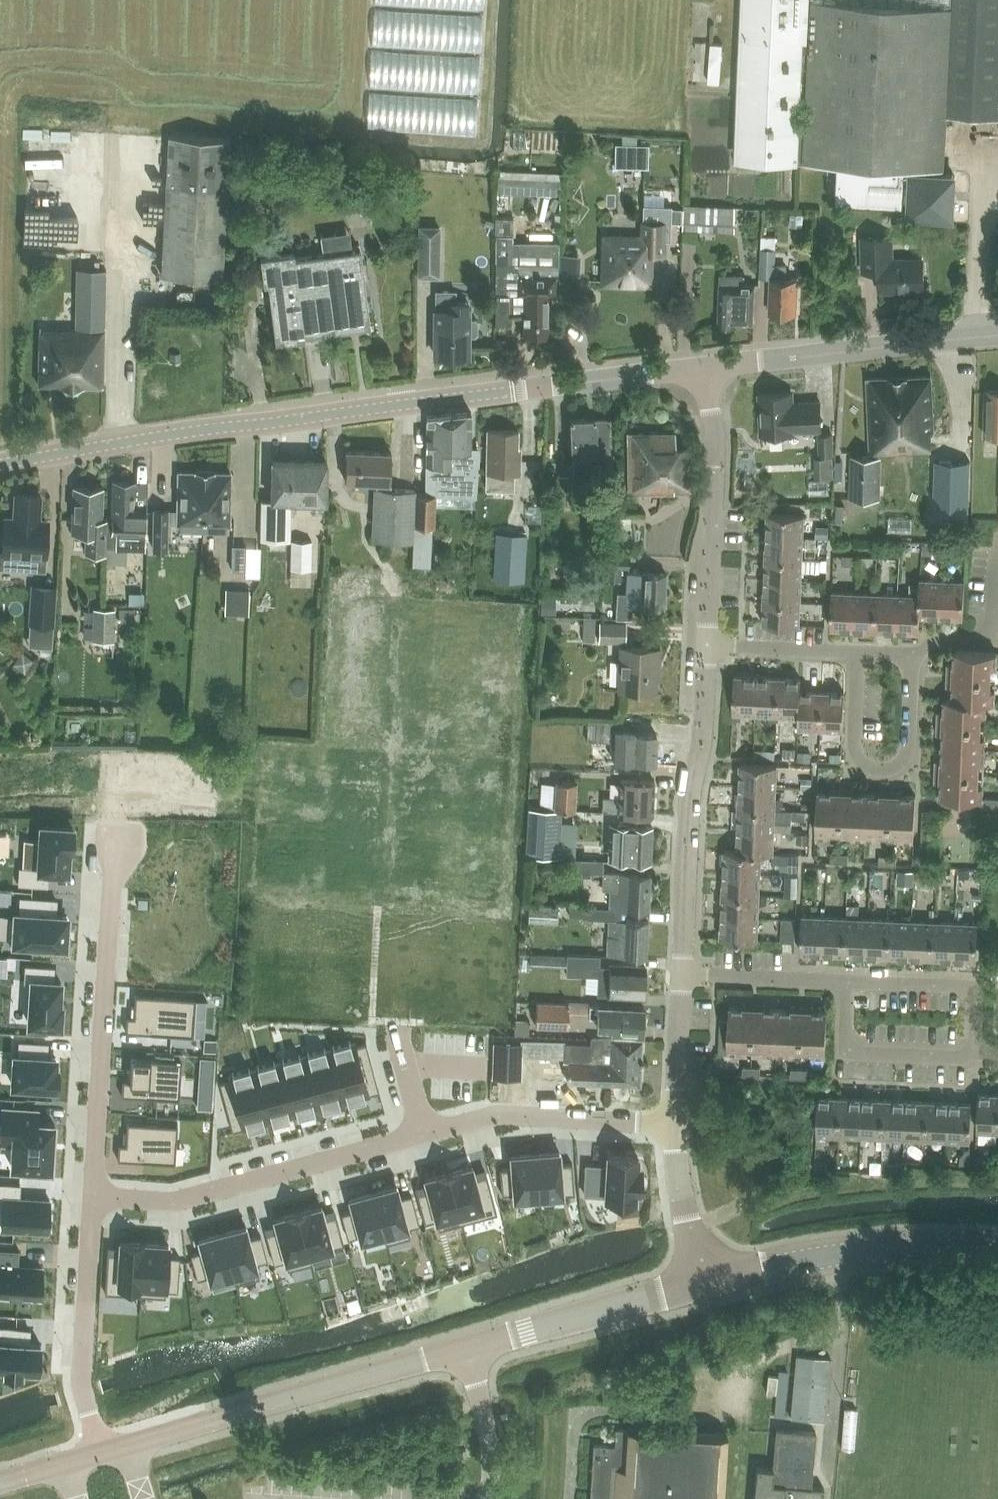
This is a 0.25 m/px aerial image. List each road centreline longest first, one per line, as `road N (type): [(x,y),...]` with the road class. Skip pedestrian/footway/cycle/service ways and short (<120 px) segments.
road 1 (tertiary): [(0,463),(216,427),(701,369)]
road 2 (unclassified): [(102,1453),(703,1285)]
road 3 (residential): [(87,1199),(113,848)]
road 4 (residential): [(87,1199),(169,1201),(223,1192),(429,1137)]
road 5 (residential): [(682,976),(707,649)]
road 6 (tertiary): [(701,369),(997,336)]
road 7 (unclassified): [(703,1285),(837,1255),(997,1244)]
road 8 (residential): [(707,649),(705,564),(716,454),(701,369)]
road 9 (residential): [(916,658),(913,750),(907,765),(889,771),(870,770),(858,757),(855,656)]
road 10 (residential): [(102,1453),(83,1391),(87,1199)]
road 11 (residential): [(429,1137),(501,1117),(677,1122)]
road 12 (residential): [(976,1056),(851,1049),(850,983)]
road 13 (residential): [(976,1056),(979,1006),(960,987),(850,983)]
road 14 (residential): [(850,983),(682,976)]
road 15 (residential): [(703,1285),(677,1122)]
road 16 (residential): [(707,649),(855,656)]
road 17 (residential): [(677,1122),(682,976)]
road 18 (residential): [(916,658),(958,639),(992,639),(997,581)]

